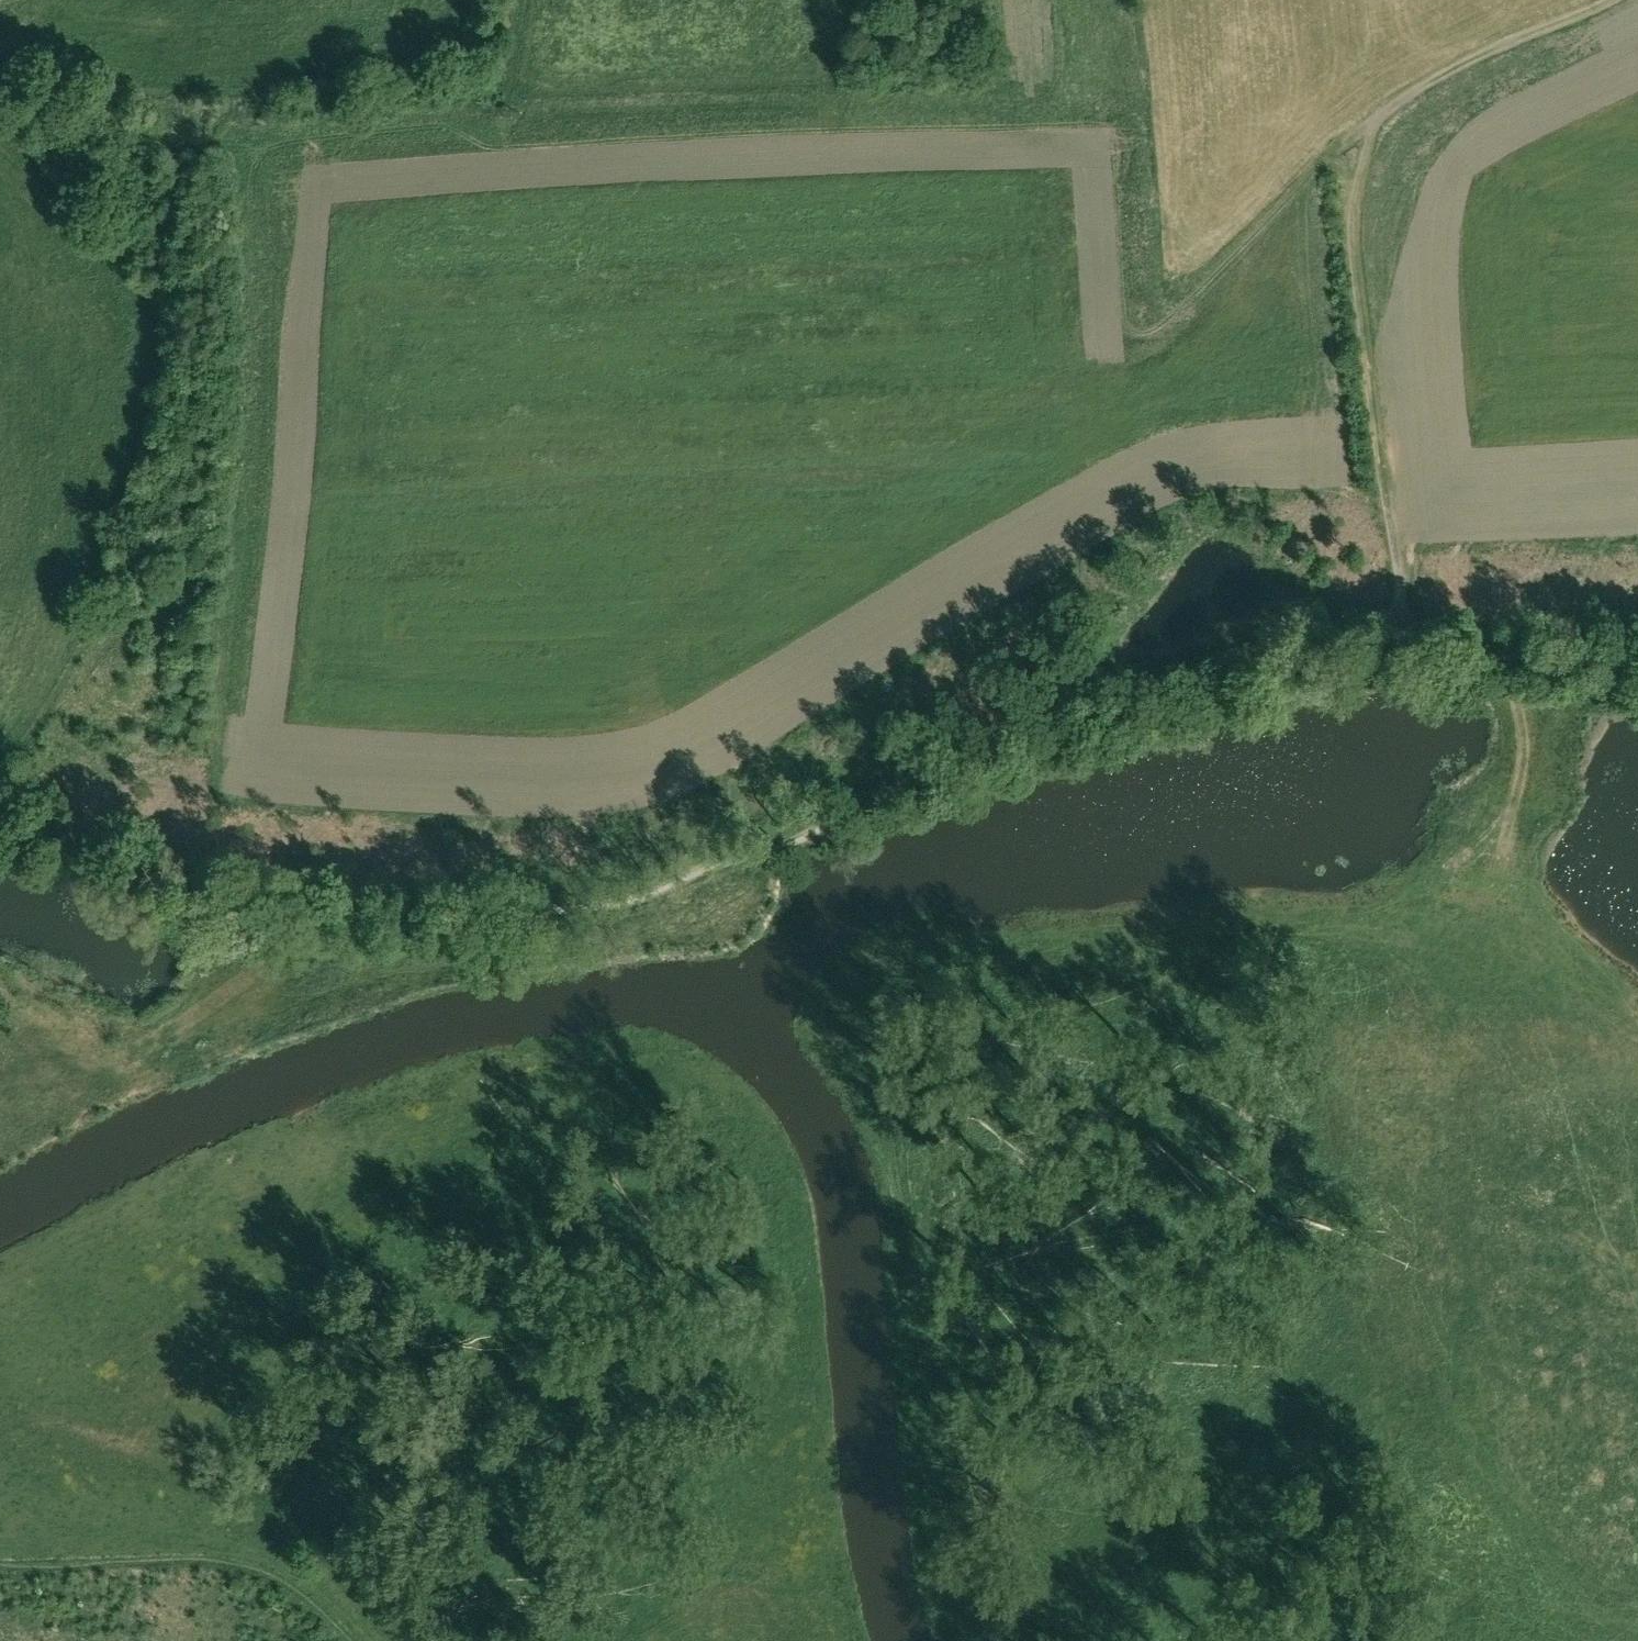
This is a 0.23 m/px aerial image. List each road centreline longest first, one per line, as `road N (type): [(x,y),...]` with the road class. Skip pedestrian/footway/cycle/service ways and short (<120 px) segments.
road 1 (track): [(253,581),(244,605),(210,618),(166,613),(135,620),(0,773)]
road 2 (track): [(1380,118),(1171,325)]
road 3 (track): [(1380,118),(1481,55),(1609,0)]

